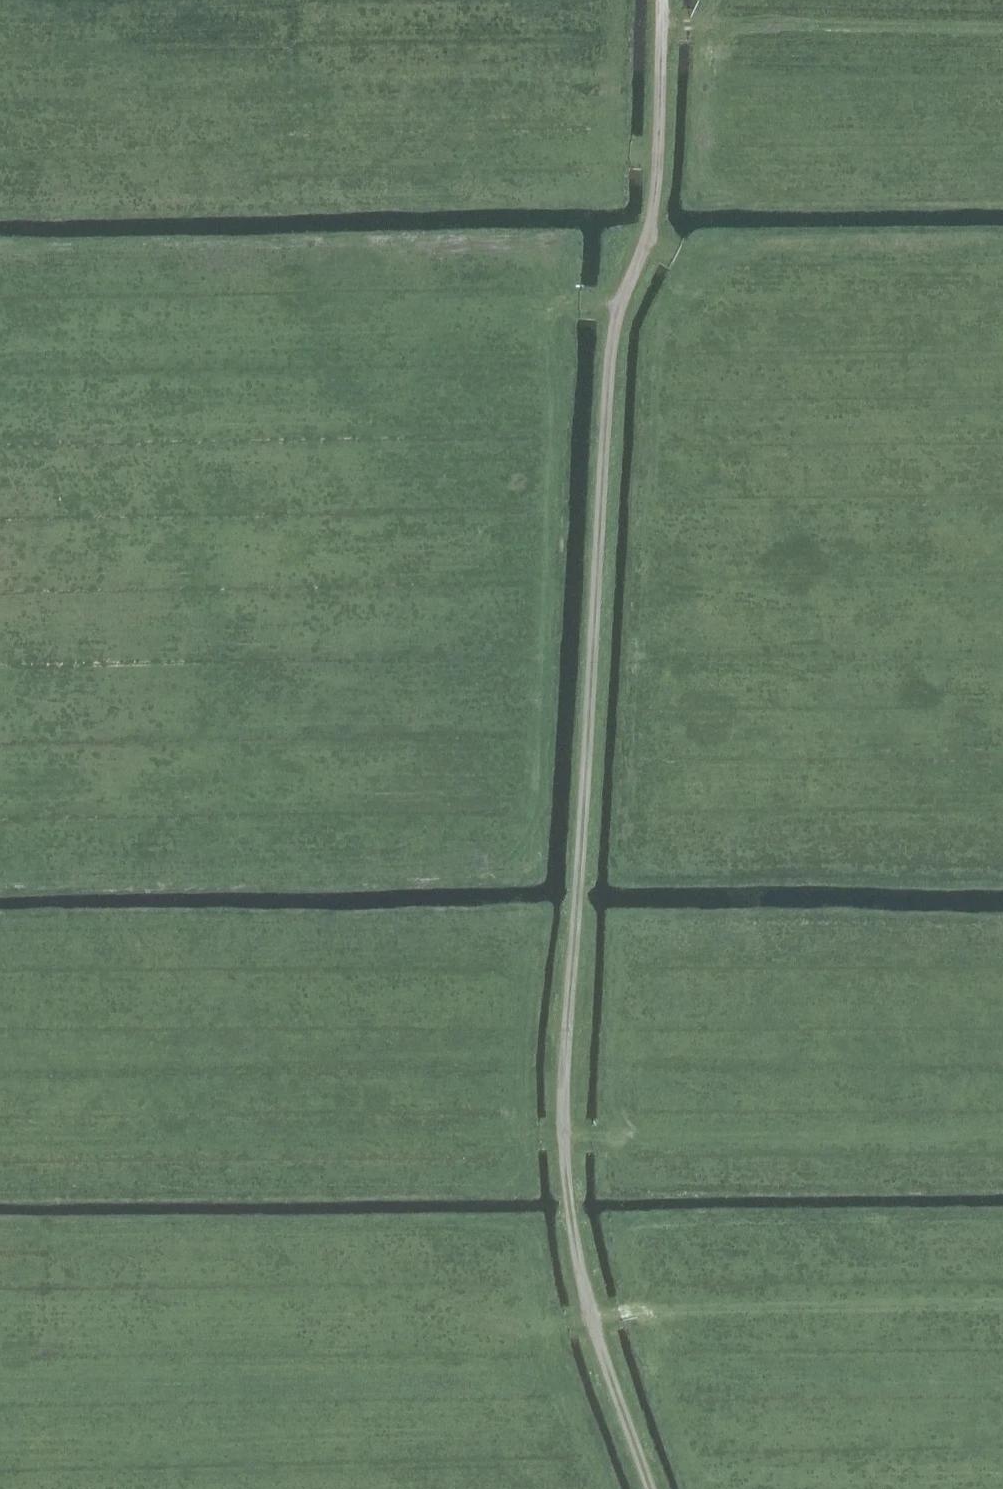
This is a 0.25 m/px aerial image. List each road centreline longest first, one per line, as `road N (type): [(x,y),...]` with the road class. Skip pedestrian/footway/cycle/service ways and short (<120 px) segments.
road 1 (track): [(649,1488),(574,1243),(564,1096),(611,345),(653,220),(661,0)]

